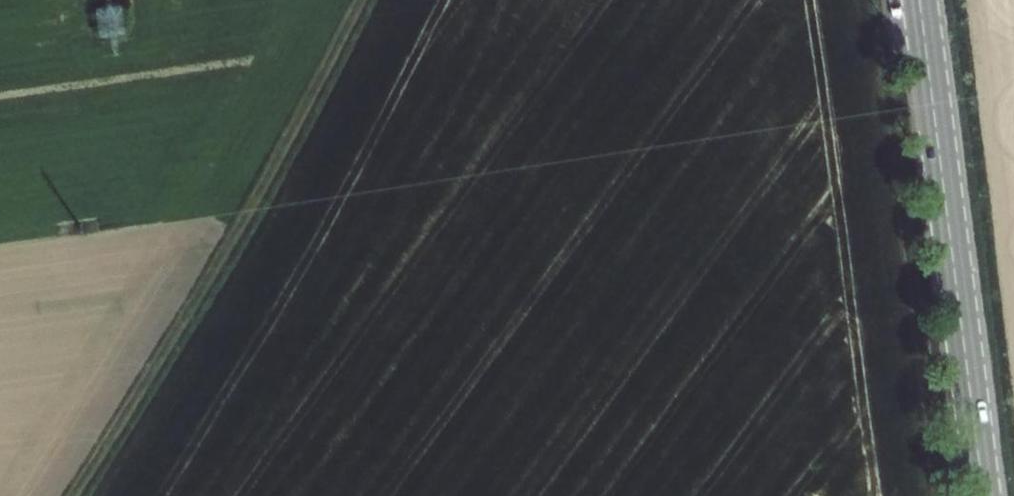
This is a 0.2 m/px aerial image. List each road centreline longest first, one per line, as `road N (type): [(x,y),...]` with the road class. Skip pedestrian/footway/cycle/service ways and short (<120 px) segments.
road 1 (track): [(350,0),(196,292),(69,495)]
road 2 (tertiary): [(983,495),(920,0)]

